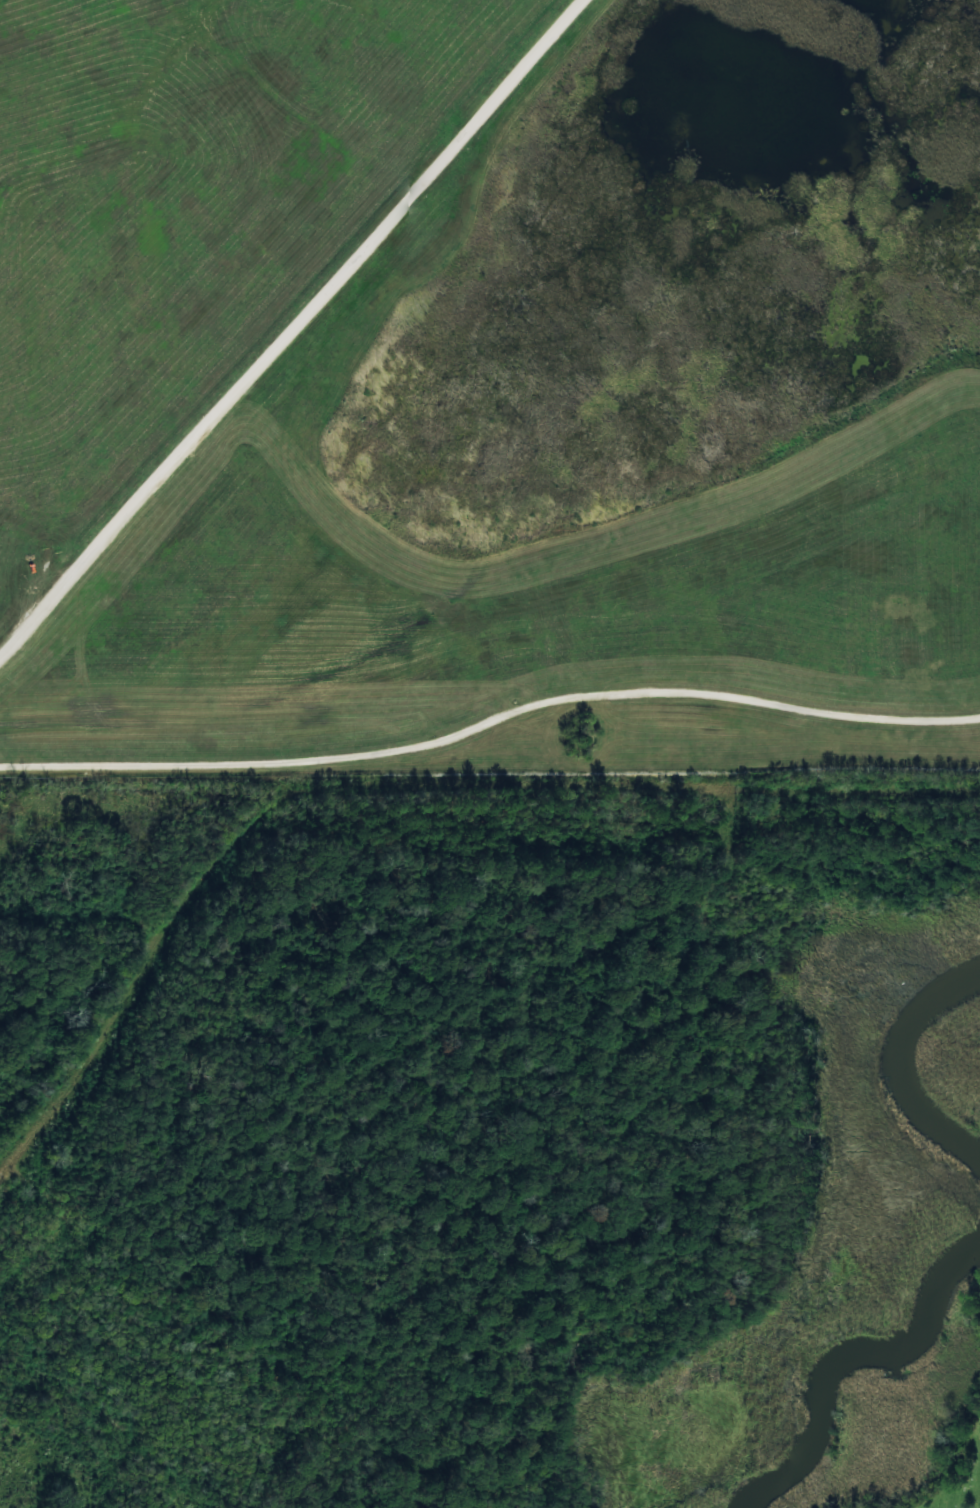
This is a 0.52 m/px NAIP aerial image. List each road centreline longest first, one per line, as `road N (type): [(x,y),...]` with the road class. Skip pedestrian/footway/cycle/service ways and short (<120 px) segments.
road 1 (residential): [(979,721),(847,717),(685,692),(538,704),(430,748),(346,761),(0,771)]
road 2 (residential): [(0,653),(585,0)]

